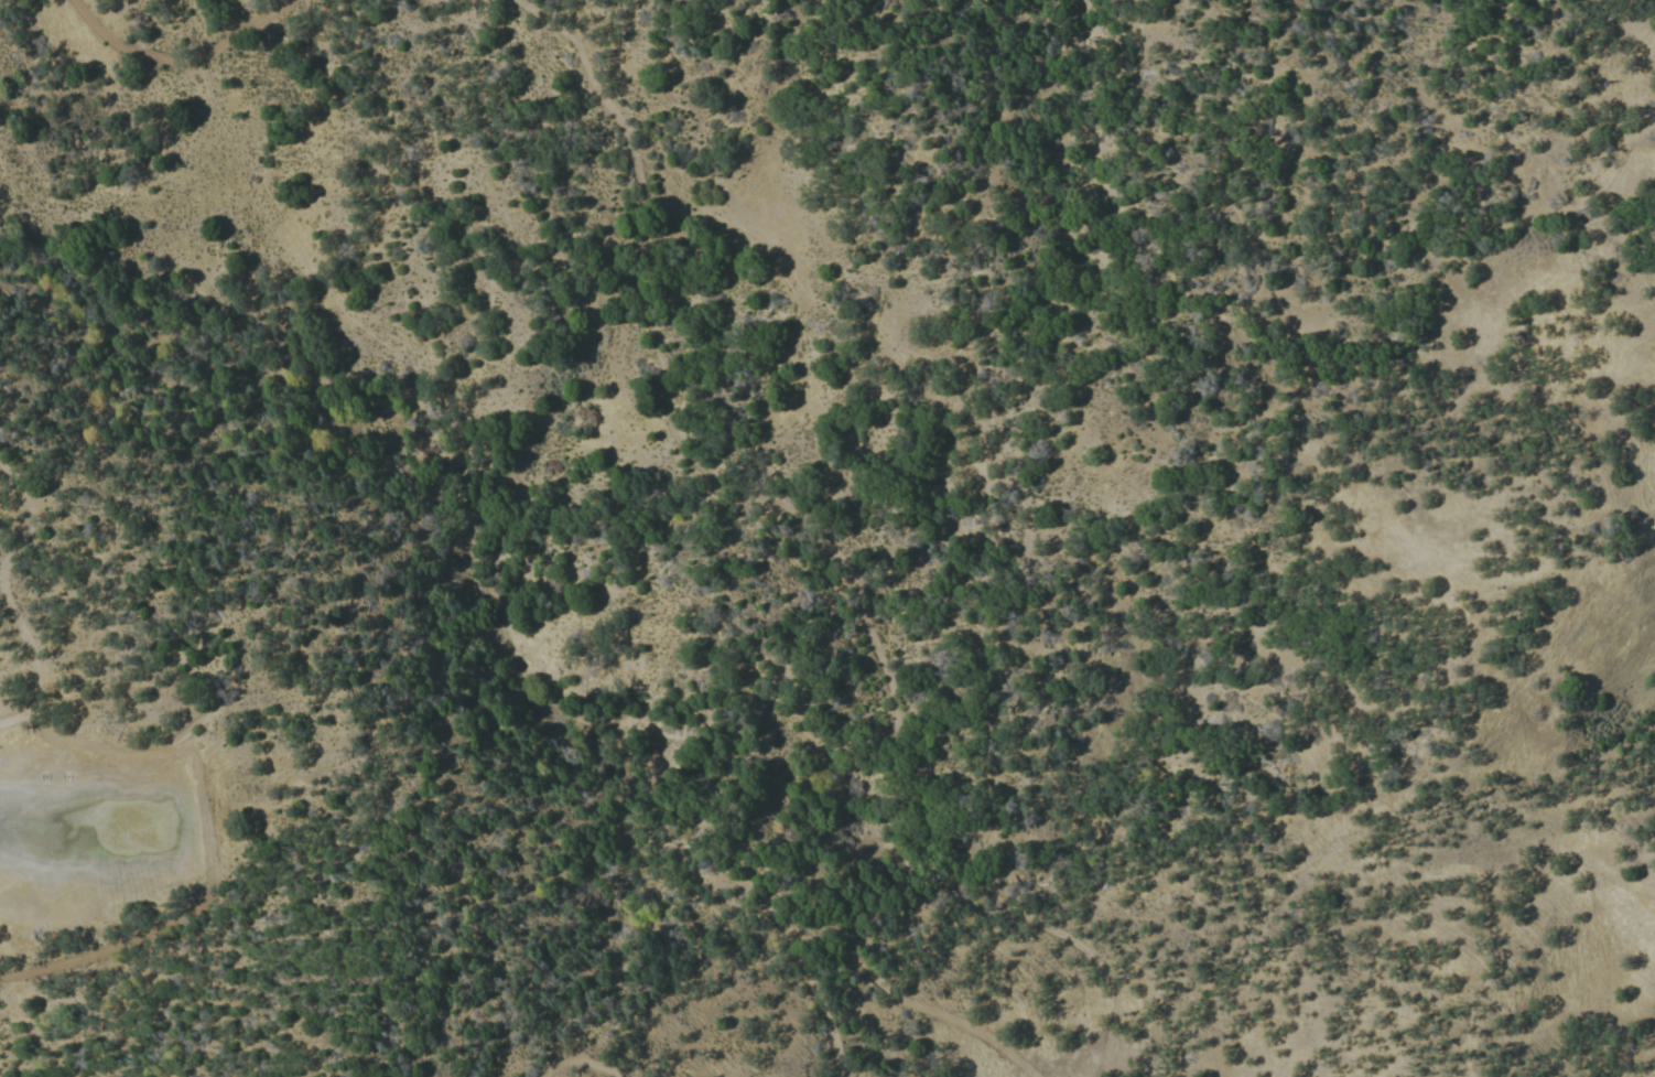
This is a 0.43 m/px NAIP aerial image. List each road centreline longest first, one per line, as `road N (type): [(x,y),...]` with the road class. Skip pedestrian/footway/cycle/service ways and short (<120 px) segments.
road 1 (track): [(512,0),(569,37),(623,127),(639,182),(642,287),(677,448),(737,495),(774,503),(839,561),(888,681),(899,740),(926,766),(989,897),(1071,940),(1112,983),(1116,1002),(1098,1076)]
road 2 (track): [(1035,1076),(985,1035),(891,998),(823,949),(803,958),(840,1076)]
road 3 (track): [(290,0),(177,66),(118,47),(71,0)]
road 4 (track): [(0,723),(24,715),(36,693),(0,580)]

